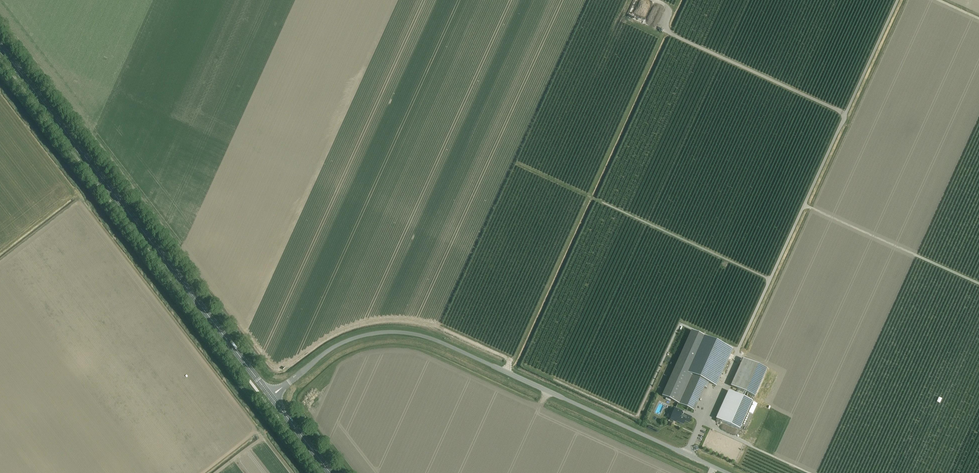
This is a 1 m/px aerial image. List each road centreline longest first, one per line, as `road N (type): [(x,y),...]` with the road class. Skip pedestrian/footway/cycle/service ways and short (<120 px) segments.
road 1 (unclassified): [(730,472),(432,339),(357,338),(289,382)]
road 2 (secondary): [(271,396),(0,46)]

